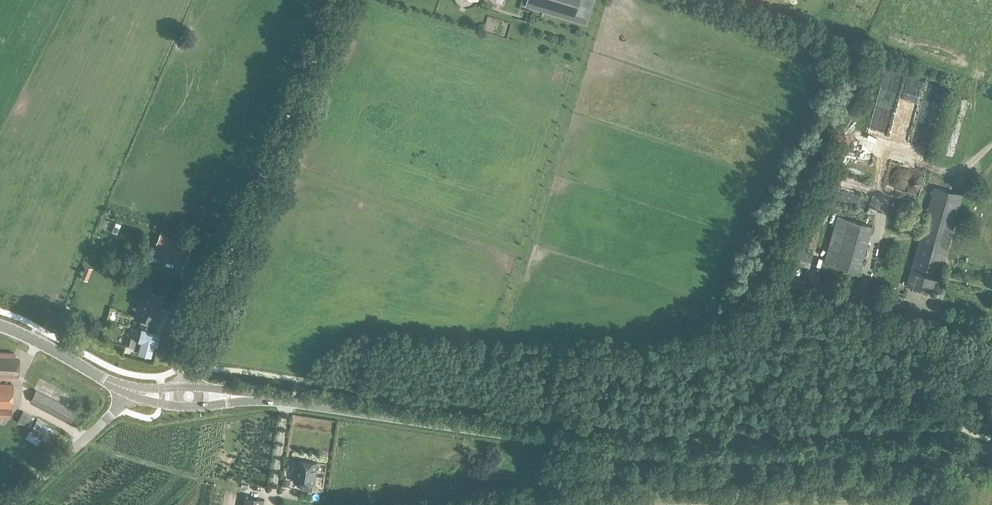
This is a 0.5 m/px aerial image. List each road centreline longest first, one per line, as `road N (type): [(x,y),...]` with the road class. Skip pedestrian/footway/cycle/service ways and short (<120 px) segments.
road 1 (tertiary): [(991,450),(676,453),(252,397),(188,396)]
road 2 (tertiary): [(188,396),(193,345),(336,0)]
road 3 (track): [(81,441),(245,487)]
road 4 (unclassified): [(12,504),(133,390)]
road 5 (tertiary): [(133,390),(0,325)]
road 6 (track): [(470,428),(458,493),(387,504)]

